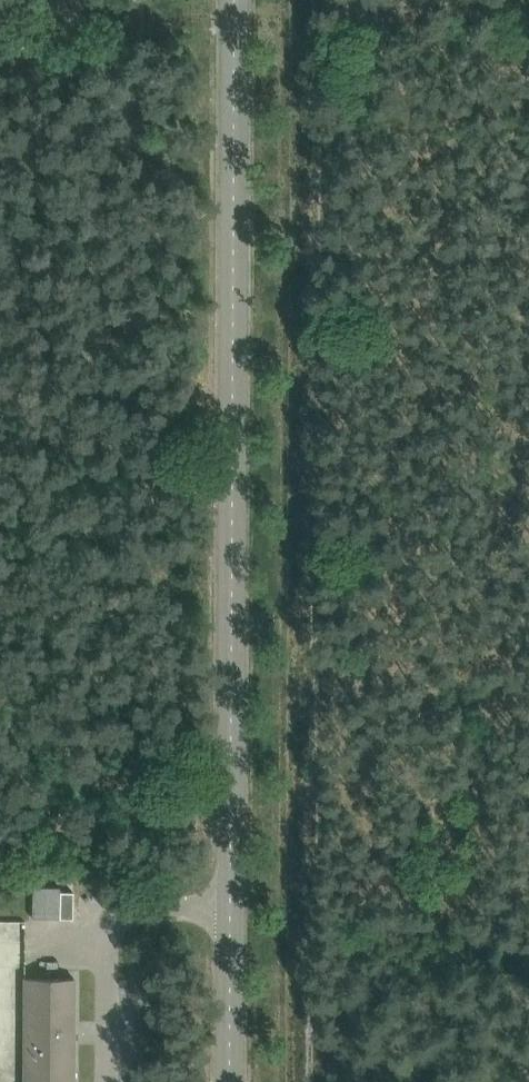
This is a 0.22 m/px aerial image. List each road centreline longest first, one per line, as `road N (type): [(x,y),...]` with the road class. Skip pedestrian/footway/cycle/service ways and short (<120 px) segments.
road 1 (track): [(312,0),(305,1081)]
road 2 (unclassified): [(230,1081),(236,0)]
road 3 (track): [(312,11),(528,11)]

